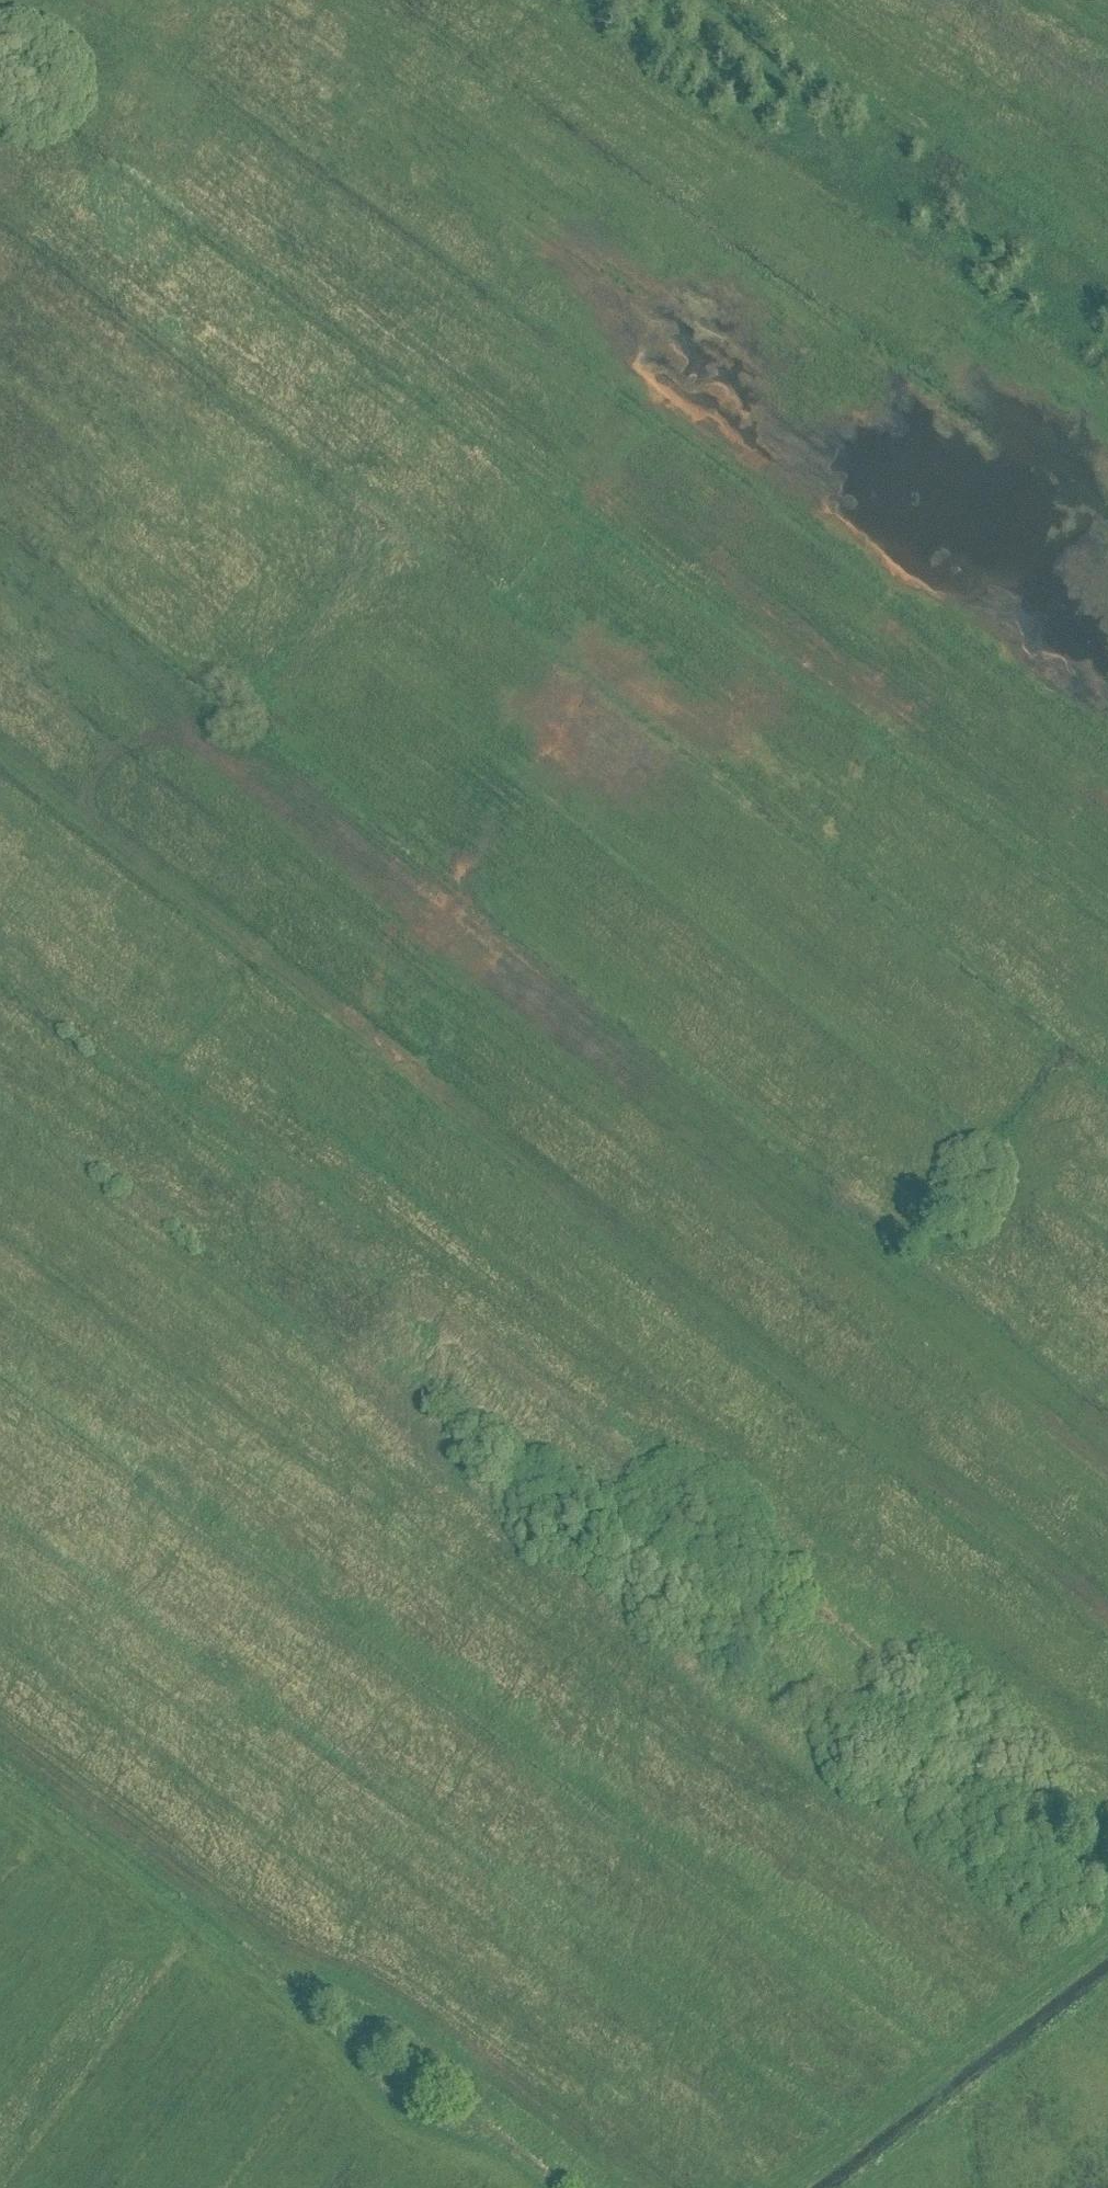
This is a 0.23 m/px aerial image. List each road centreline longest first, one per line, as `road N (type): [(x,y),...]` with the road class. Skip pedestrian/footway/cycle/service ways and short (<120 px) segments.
road 1 (track): [(783,2187),(1107,1940)]

